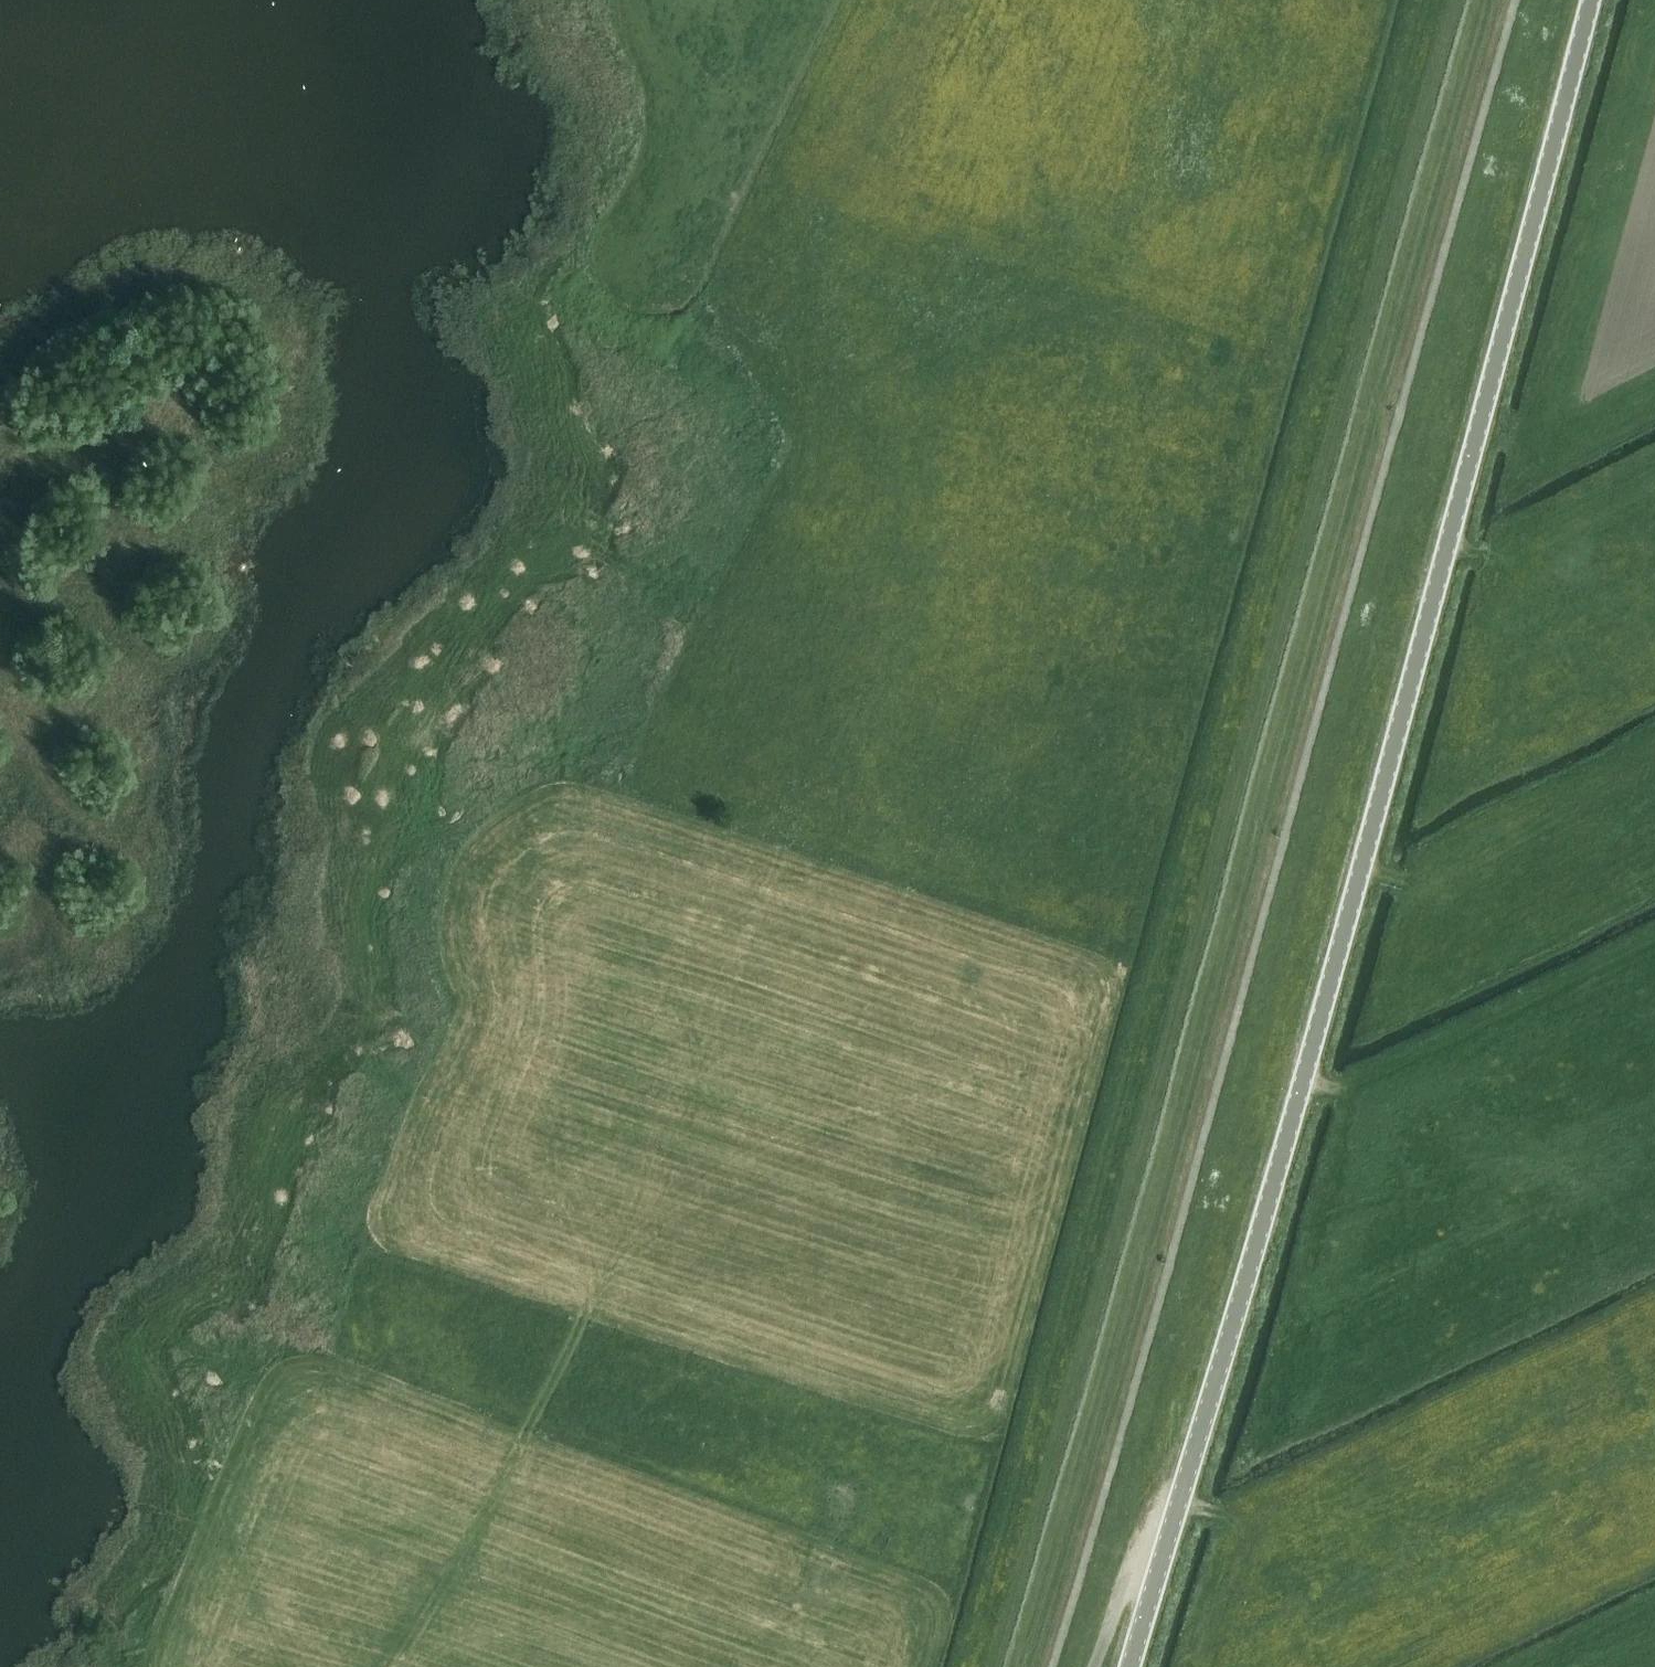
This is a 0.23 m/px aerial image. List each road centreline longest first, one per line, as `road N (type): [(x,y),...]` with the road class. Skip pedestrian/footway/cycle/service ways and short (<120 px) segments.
road 1 (unclassified): [(1168,1534),(1383,795),(1590,0)]
road 2 (unclassified): [(1094,1666),(1131,1565),(1150,1539),(1168,1534)]
road 3 (unclassified): [(1133,1666),(1168,1534)]

